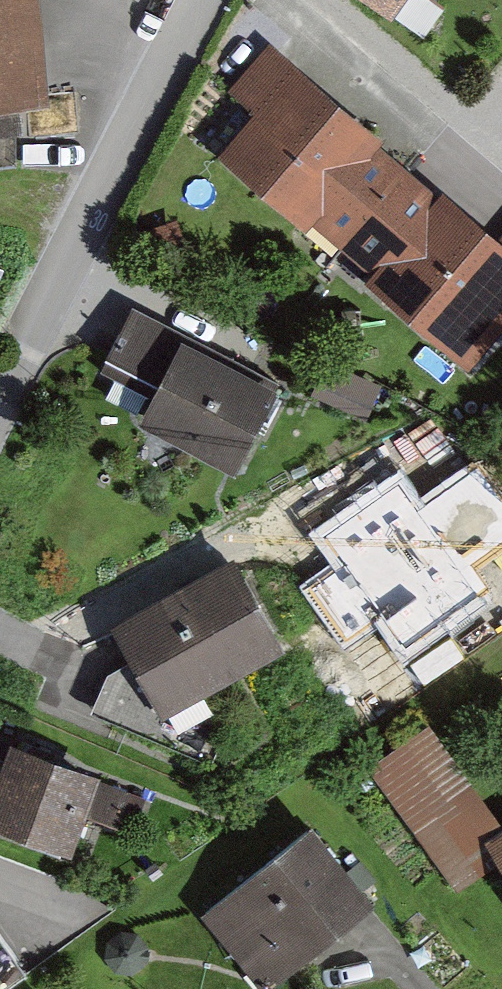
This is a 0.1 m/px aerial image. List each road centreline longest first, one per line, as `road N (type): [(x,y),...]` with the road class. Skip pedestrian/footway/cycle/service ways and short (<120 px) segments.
road 1 (unclassified): [(0,411),(199,0)]

